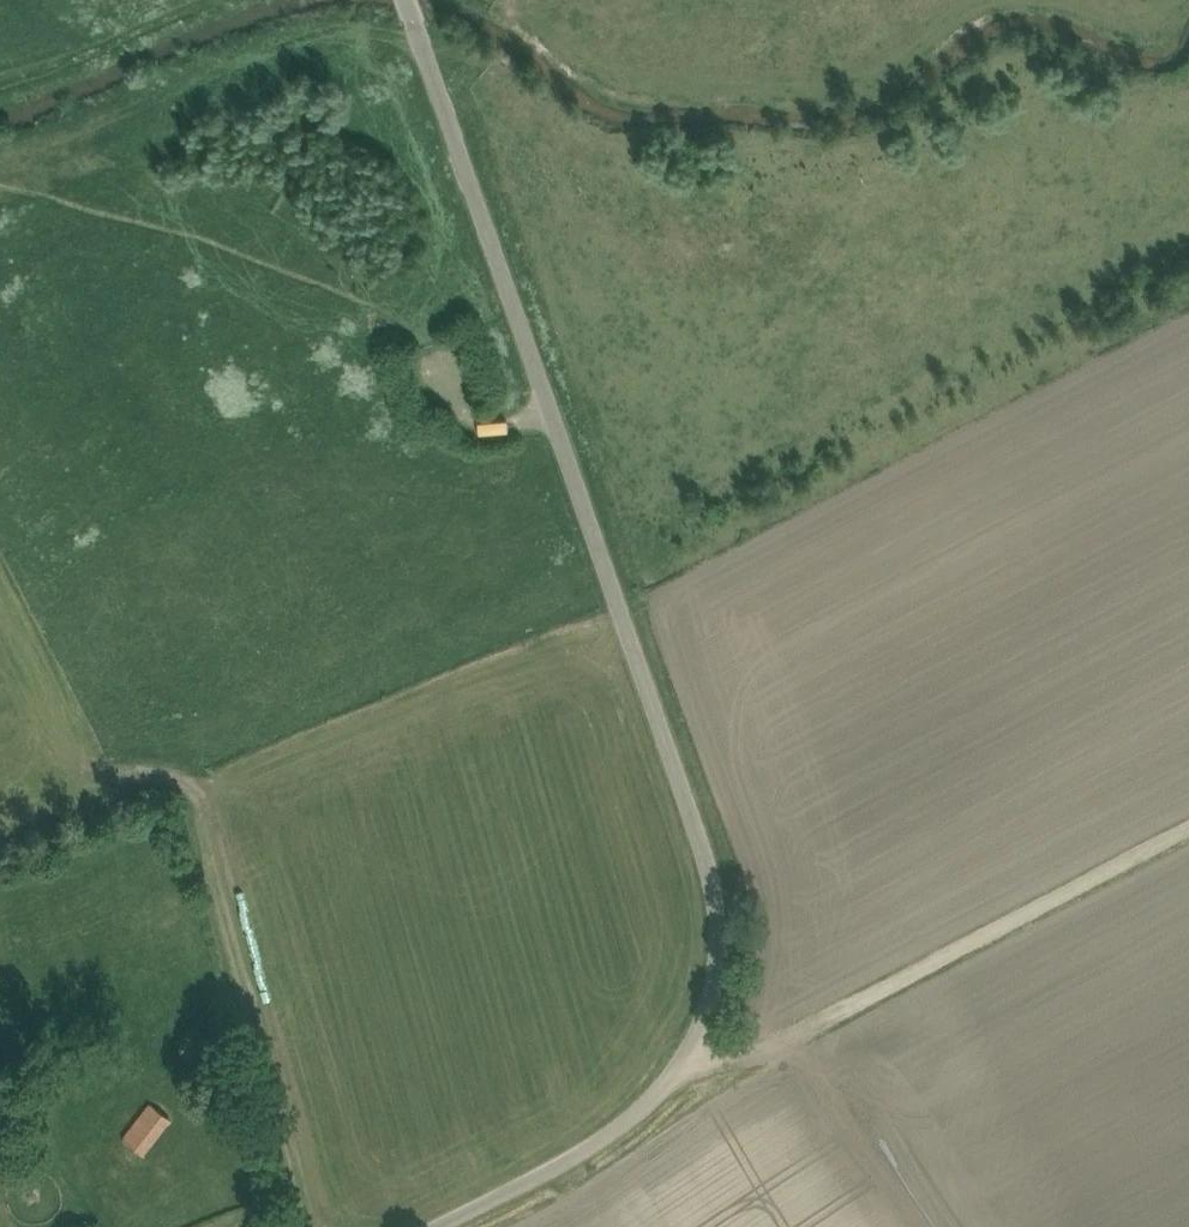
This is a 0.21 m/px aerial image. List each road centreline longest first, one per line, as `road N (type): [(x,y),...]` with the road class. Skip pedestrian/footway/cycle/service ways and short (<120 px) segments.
road 1 (unclassified): [(435,1226),(631,1119),(689,1058),(721,944),(707,858),(406,0)]
road 2 (track): [(1188,832),(736,1067),(689,1058)]

